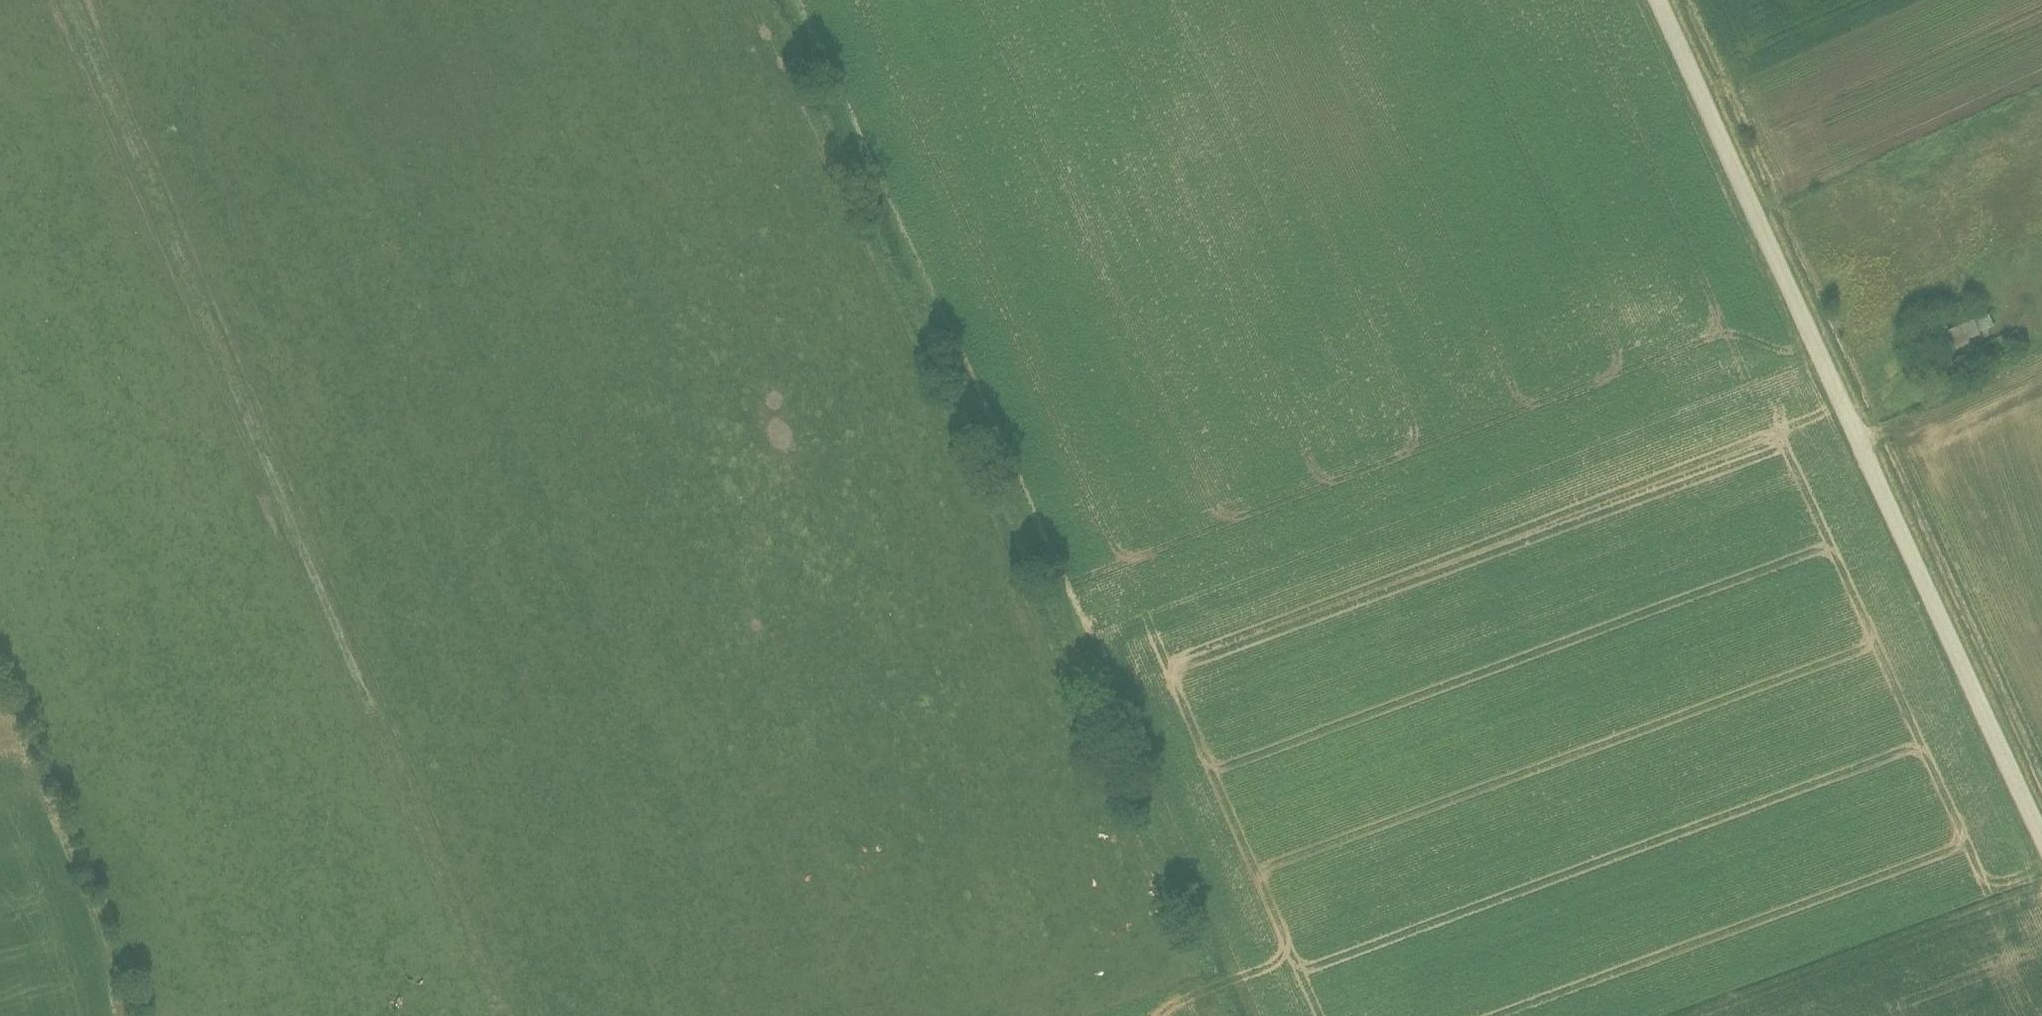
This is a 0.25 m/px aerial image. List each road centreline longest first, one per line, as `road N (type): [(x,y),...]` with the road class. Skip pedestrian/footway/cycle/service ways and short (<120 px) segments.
road 1 (track): [(1656,0),(2041,836)]

